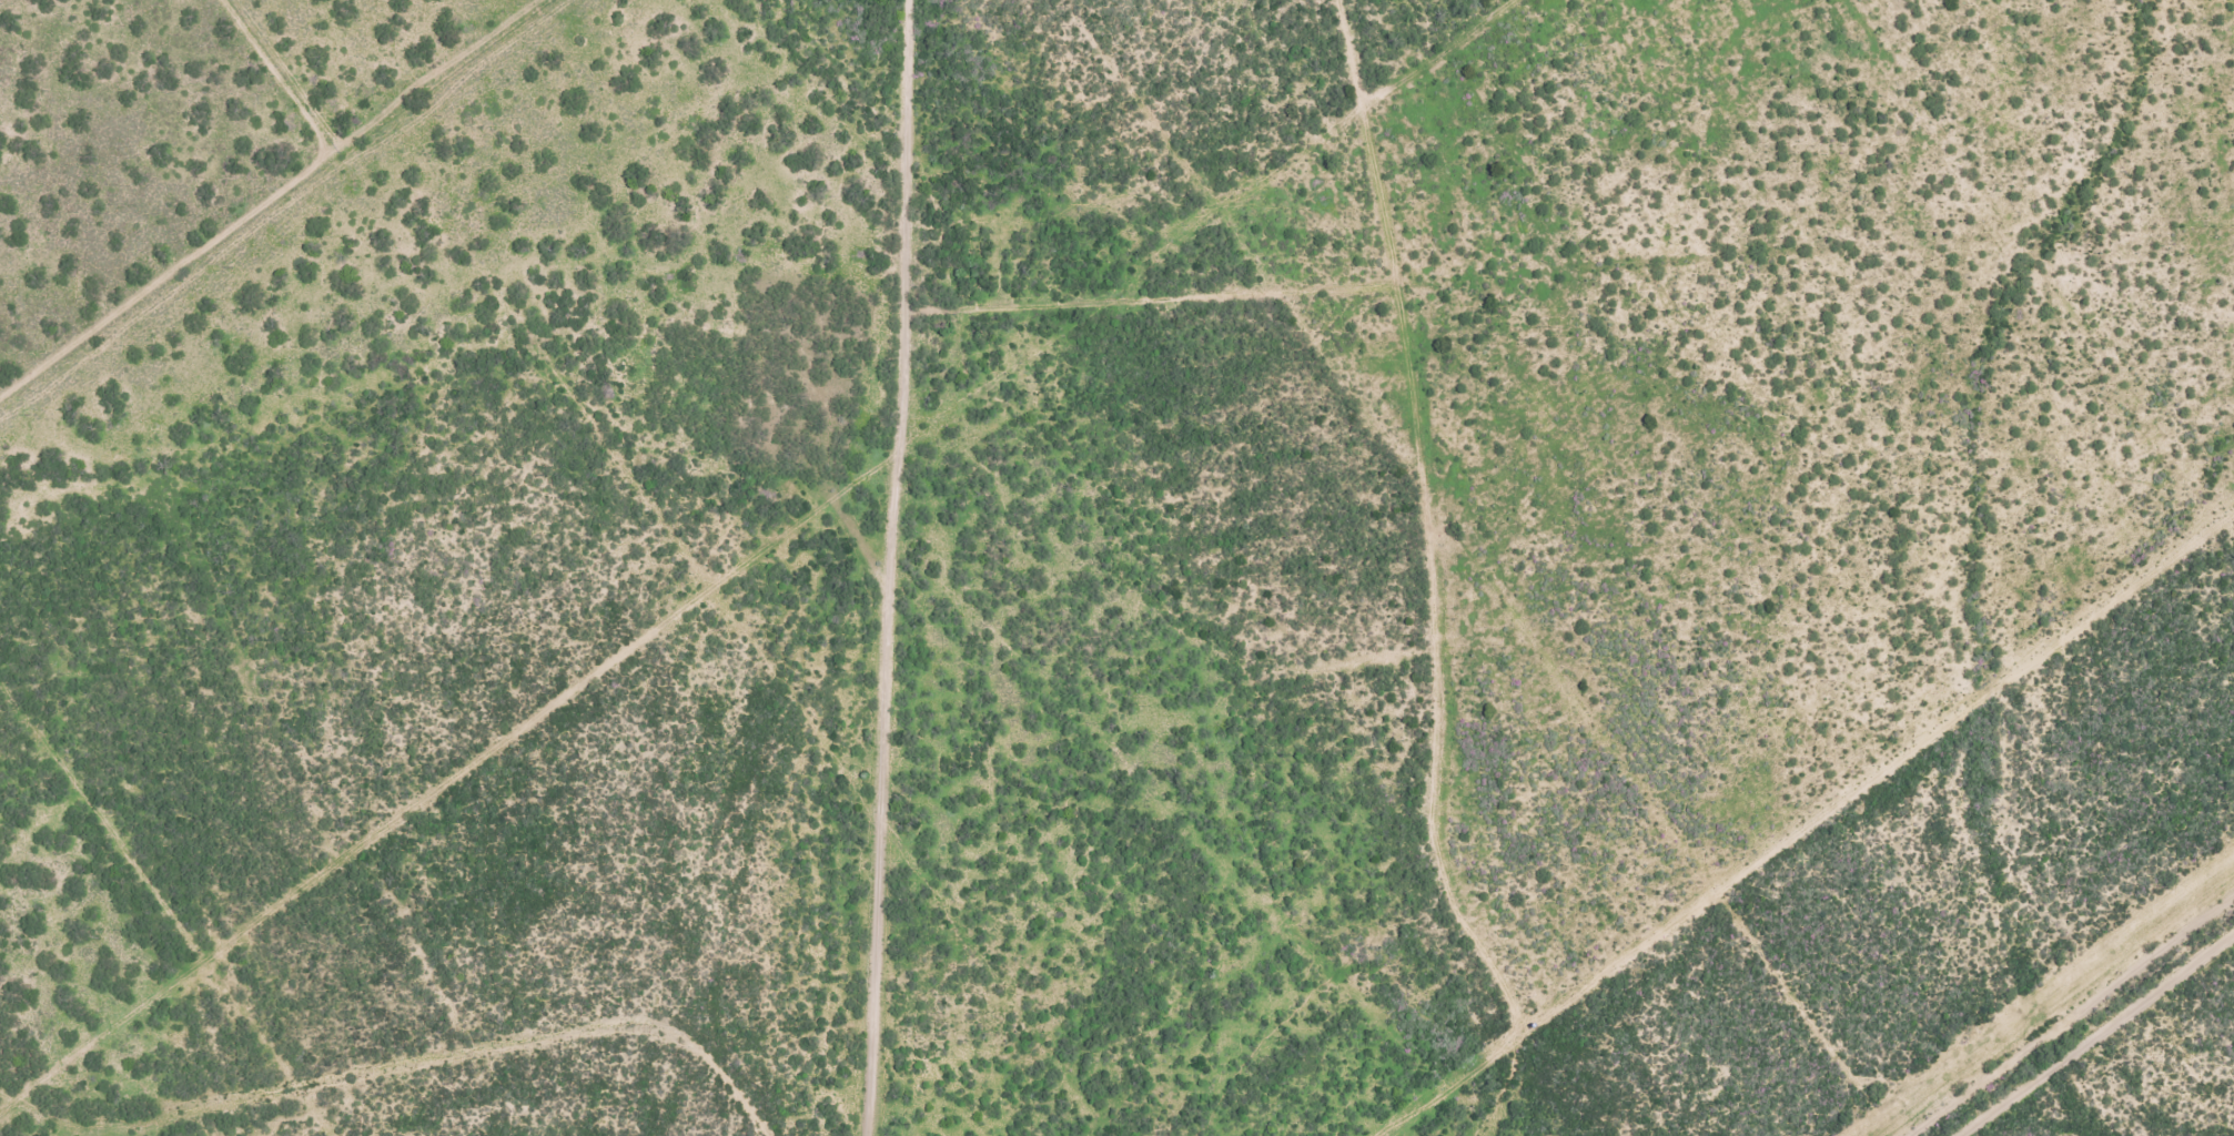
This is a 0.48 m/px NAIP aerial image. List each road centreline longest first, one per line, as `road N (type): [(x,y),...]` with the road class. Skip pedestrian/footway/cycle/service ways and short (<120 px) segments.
road 1 (residential): [(1295,0),(1295,24),(1417,195),(1444,414),(1454,882),(1486,924),(1486,951),(1565,1036),(1576,1072),(1513,1135)]
road 2 (residential): [(985,0),(924,281),(924,1135)]
road 3 (residential): [(0,1054),(193,1074),(575,1015),(712,1058),(794,1135)]
road 4 (residential): [(2233,951),(1947,1135)]

